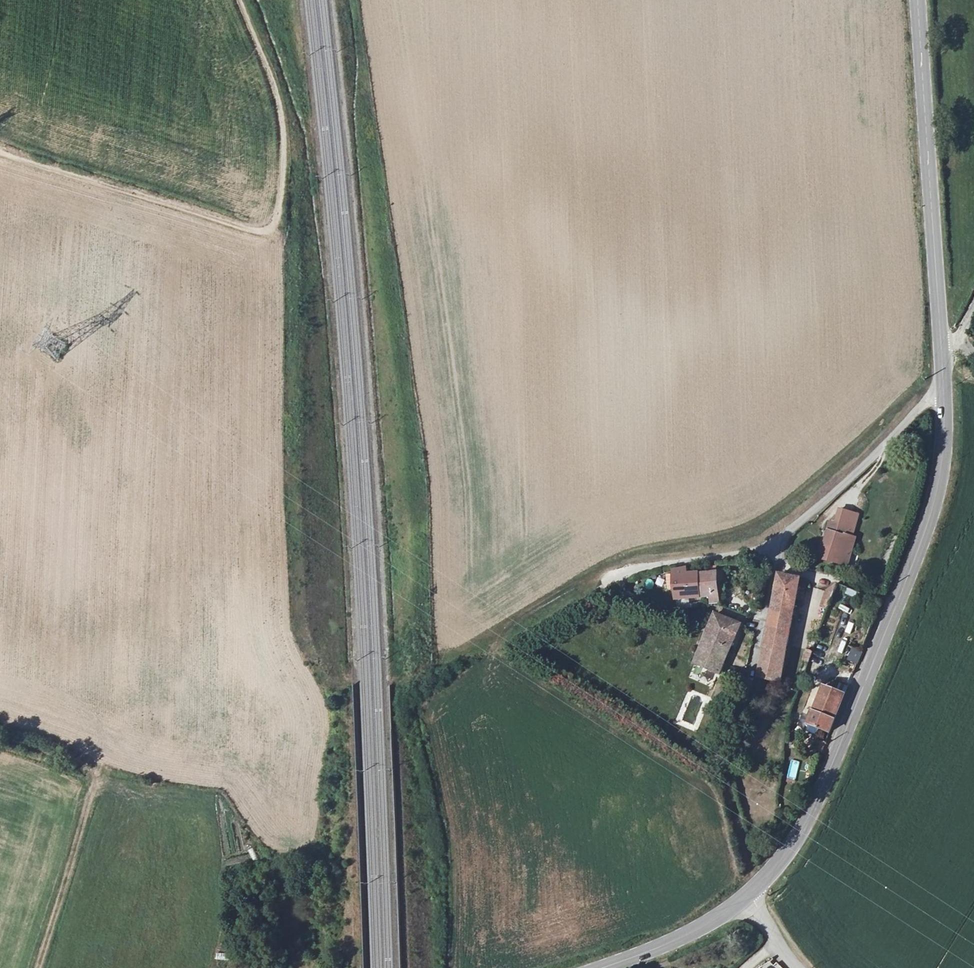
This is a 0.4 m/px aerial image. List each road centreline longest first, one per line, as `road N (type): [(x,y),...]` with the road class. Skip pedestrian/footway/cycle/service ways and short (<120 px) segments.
road 1 (primary): [(918,0),(942,380)]
road 2 (primary): [(899,604),(804,826),(748,895)]
road 3 (track): [(0,734),(47,746),(87,769),(97,793),(41,967)]
road 4 (unclassified): [(772,545),(624,575),(509,643)]
road 5 (unclassified): [(942,380),(881,450),(772,545)]
road 6 (primary): [(942,380),(937,499),(899,604)]
road 7 (primary): [(748,895),(679,939),(604,967)]
road 8 (residential): [(899,604),(778,566)]

